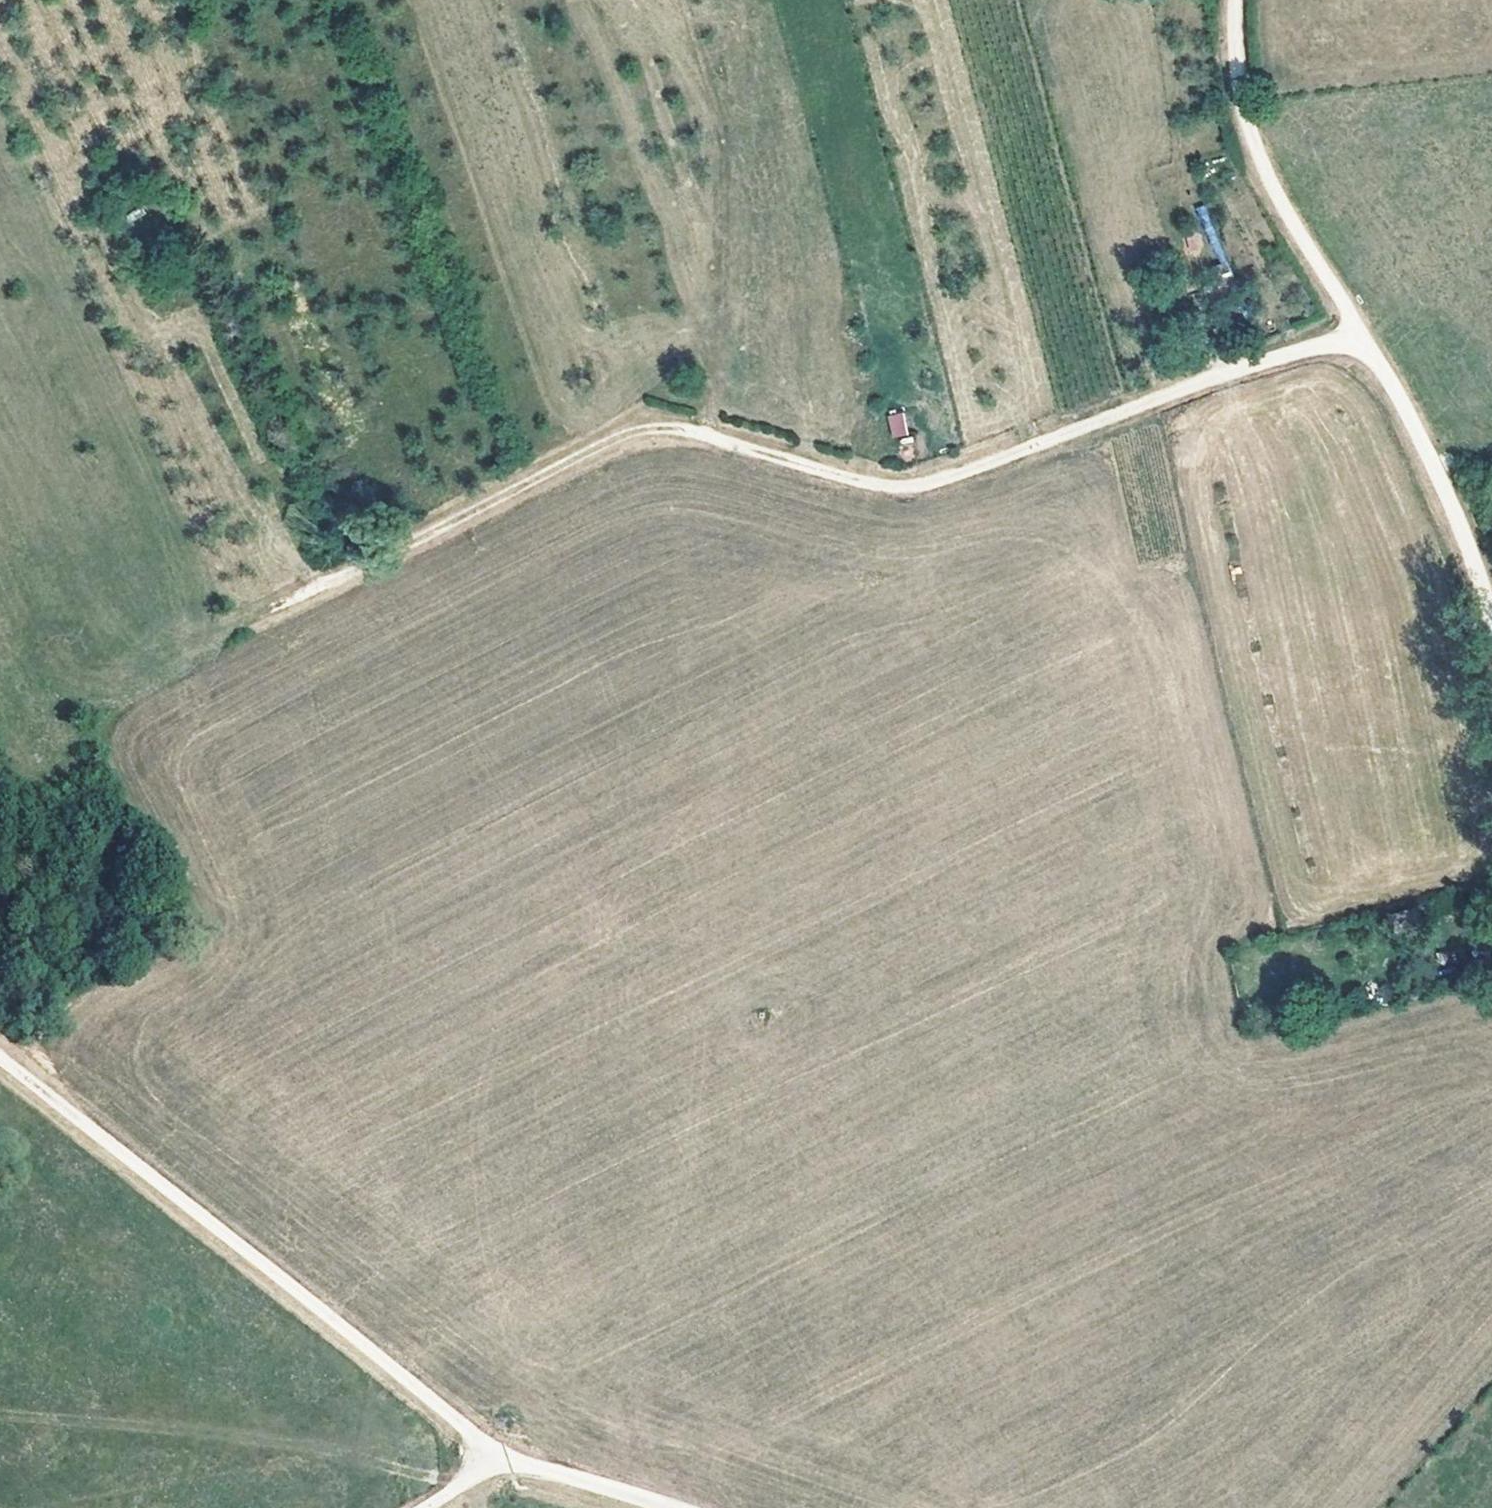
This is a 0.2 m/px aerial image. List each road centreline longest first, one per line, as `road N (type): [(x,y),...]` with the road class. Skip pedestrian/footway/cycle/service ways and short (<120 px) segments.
road 1 (track): [(1362,335),(1296,350),(998,462),(914,485),(867,482),(675,428),(640,429),(233,625)]
road 2 (track): [(0,1056),(502,1460)]
road 3 (track): [(1362,335),(1262,161),(1246,118),(1235,0)]
road 4 (track): [(1491,612),(1436,470),(1362,335)]
road 5 (track): [(502,1460),(666,1507)]

